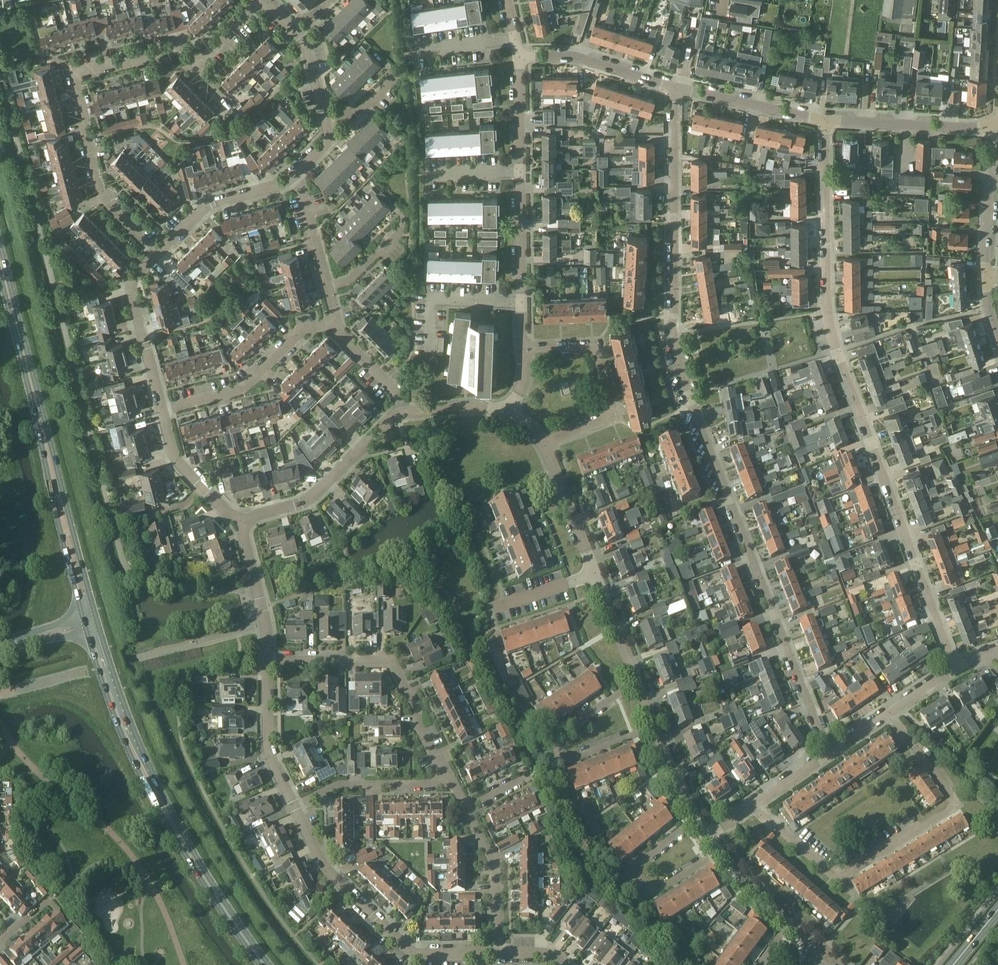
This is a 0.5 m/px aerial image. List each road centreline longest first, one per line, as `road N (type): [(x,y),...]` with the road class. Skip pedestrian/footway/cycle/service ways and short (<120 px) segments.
road 1 (residential): [(676,89),(674,332),(682,373),(832,751)]
road 2 (residential): [(827,121),(829,311),(838,350),(957,668)]
road 3 (primary): [(261,964),(225,919),(152,790),(89,623)]
road 4 (primary): [(89,623),(0,262)]
road 5 (residential): [(751,805),(832,876),(949,811),(954,798),(889,713)]
road 6 (residential): [(158,251),(101,199),(69,80),(171,50),(195,64)]
road 7 (residential): [(499,954),(414,955),(323,863),(294,805)]
road 8 (residential): [(451,782),(390,659),(268,659)]
road 9 (residential): [(540,446),(611,417),(611,395),(595,347),(521,348)]
road 10 (residential): [(659,724),(562,754),(564,727),(640,678)]
road 11 (residential): [(163,410),(244,390),(304,330),(335,321)]
road 12 (residential): [(245,520),(307,502),(402,413)]
road 13 (residential): [(722,850),(659,889),(639,883),(634,870),(700,816)]
road 14 (residential): [(163,410),(130,286),(158,251)]
road 15 (residential): [(997,126),(827,121)]
road 16 (residential): [(158,251),(207,206),(298,173)]
road 17 (residential): [(676,89),(574,57),(518,57)]
road 18 (residential): [(294,805),(336,784),(451,782)]
road 19 (residential): [(499,954),(496,867),(465,807)]
road 20 (residential): [(827,121),(676,89)]
road 21 (residential): [(294,805),(269,752),(268,659)]
road 22 (residential): [(810,964),(799,929),(722,850)]
road 23 (residential): [(245,520),(179,464),(163,410)]
road 24 (residential): [(428,353),(432,300),(521,302)]
road 25 (residential): [(268,659),(245,520)]
road 26 (residential): [(596,573),(540,446)]
road 27 (residential): [(521,302),(521,173)]
road 28 (residential): [(328,290),(298,173)]

